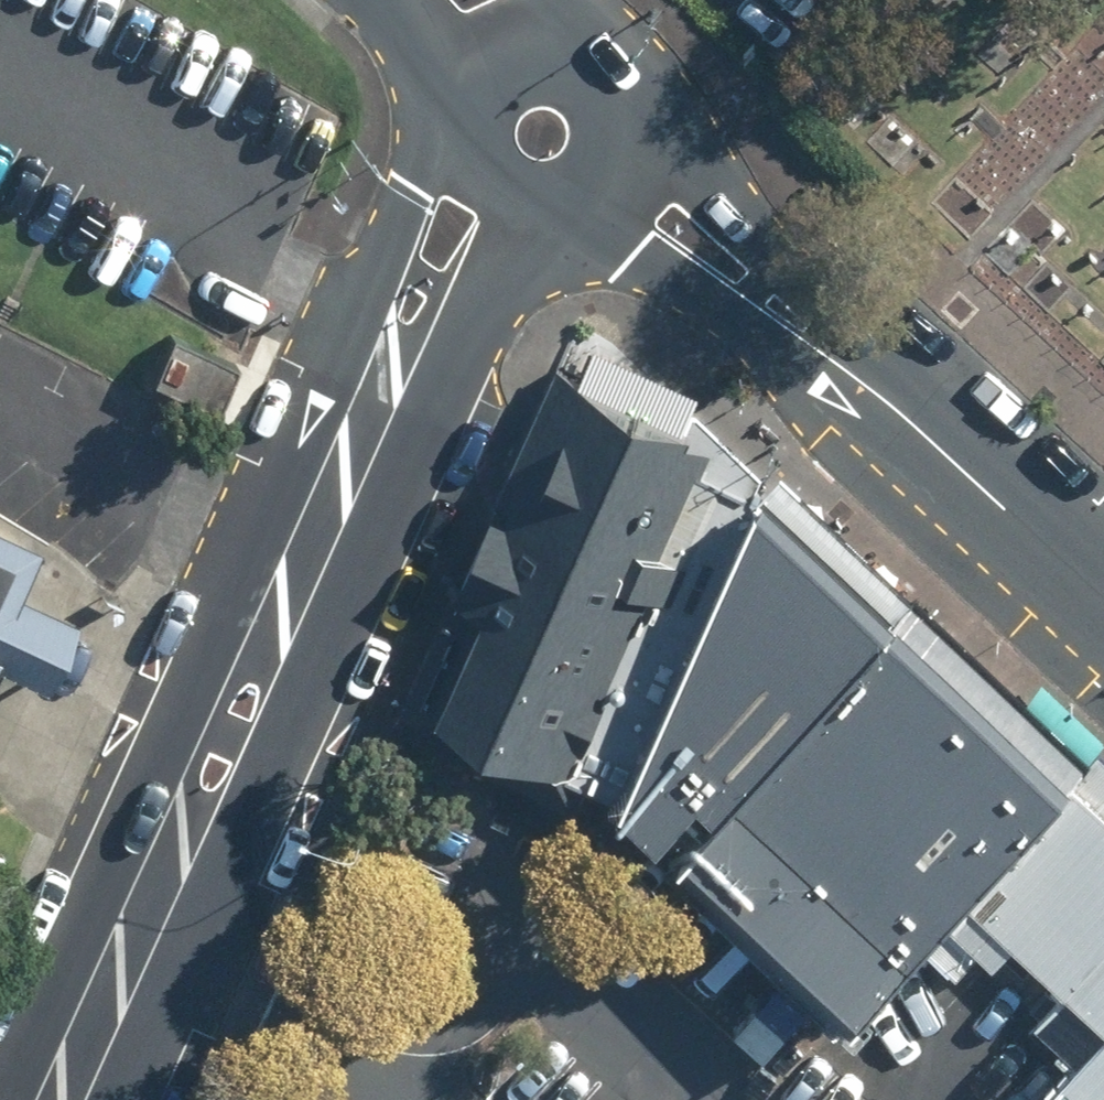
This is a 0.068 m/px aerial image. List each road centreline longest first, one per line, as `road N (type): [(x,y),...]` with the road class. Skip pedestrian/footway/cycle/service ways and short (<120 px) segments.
road 1 (tertiary): [(6,1099),(258,535),(461,141)]
road 2 (tertiary): [(526,217),(429,408),(117,1099)]
road 3 (primary): [(887,404),(783,369),(558,218)]
road 4 (primary): [(624,152),(825,310),(887,404)]
road 5 (primary): [(887,404),(1103,603)]
road 6 (primary): [(476,90),(387,0)]

